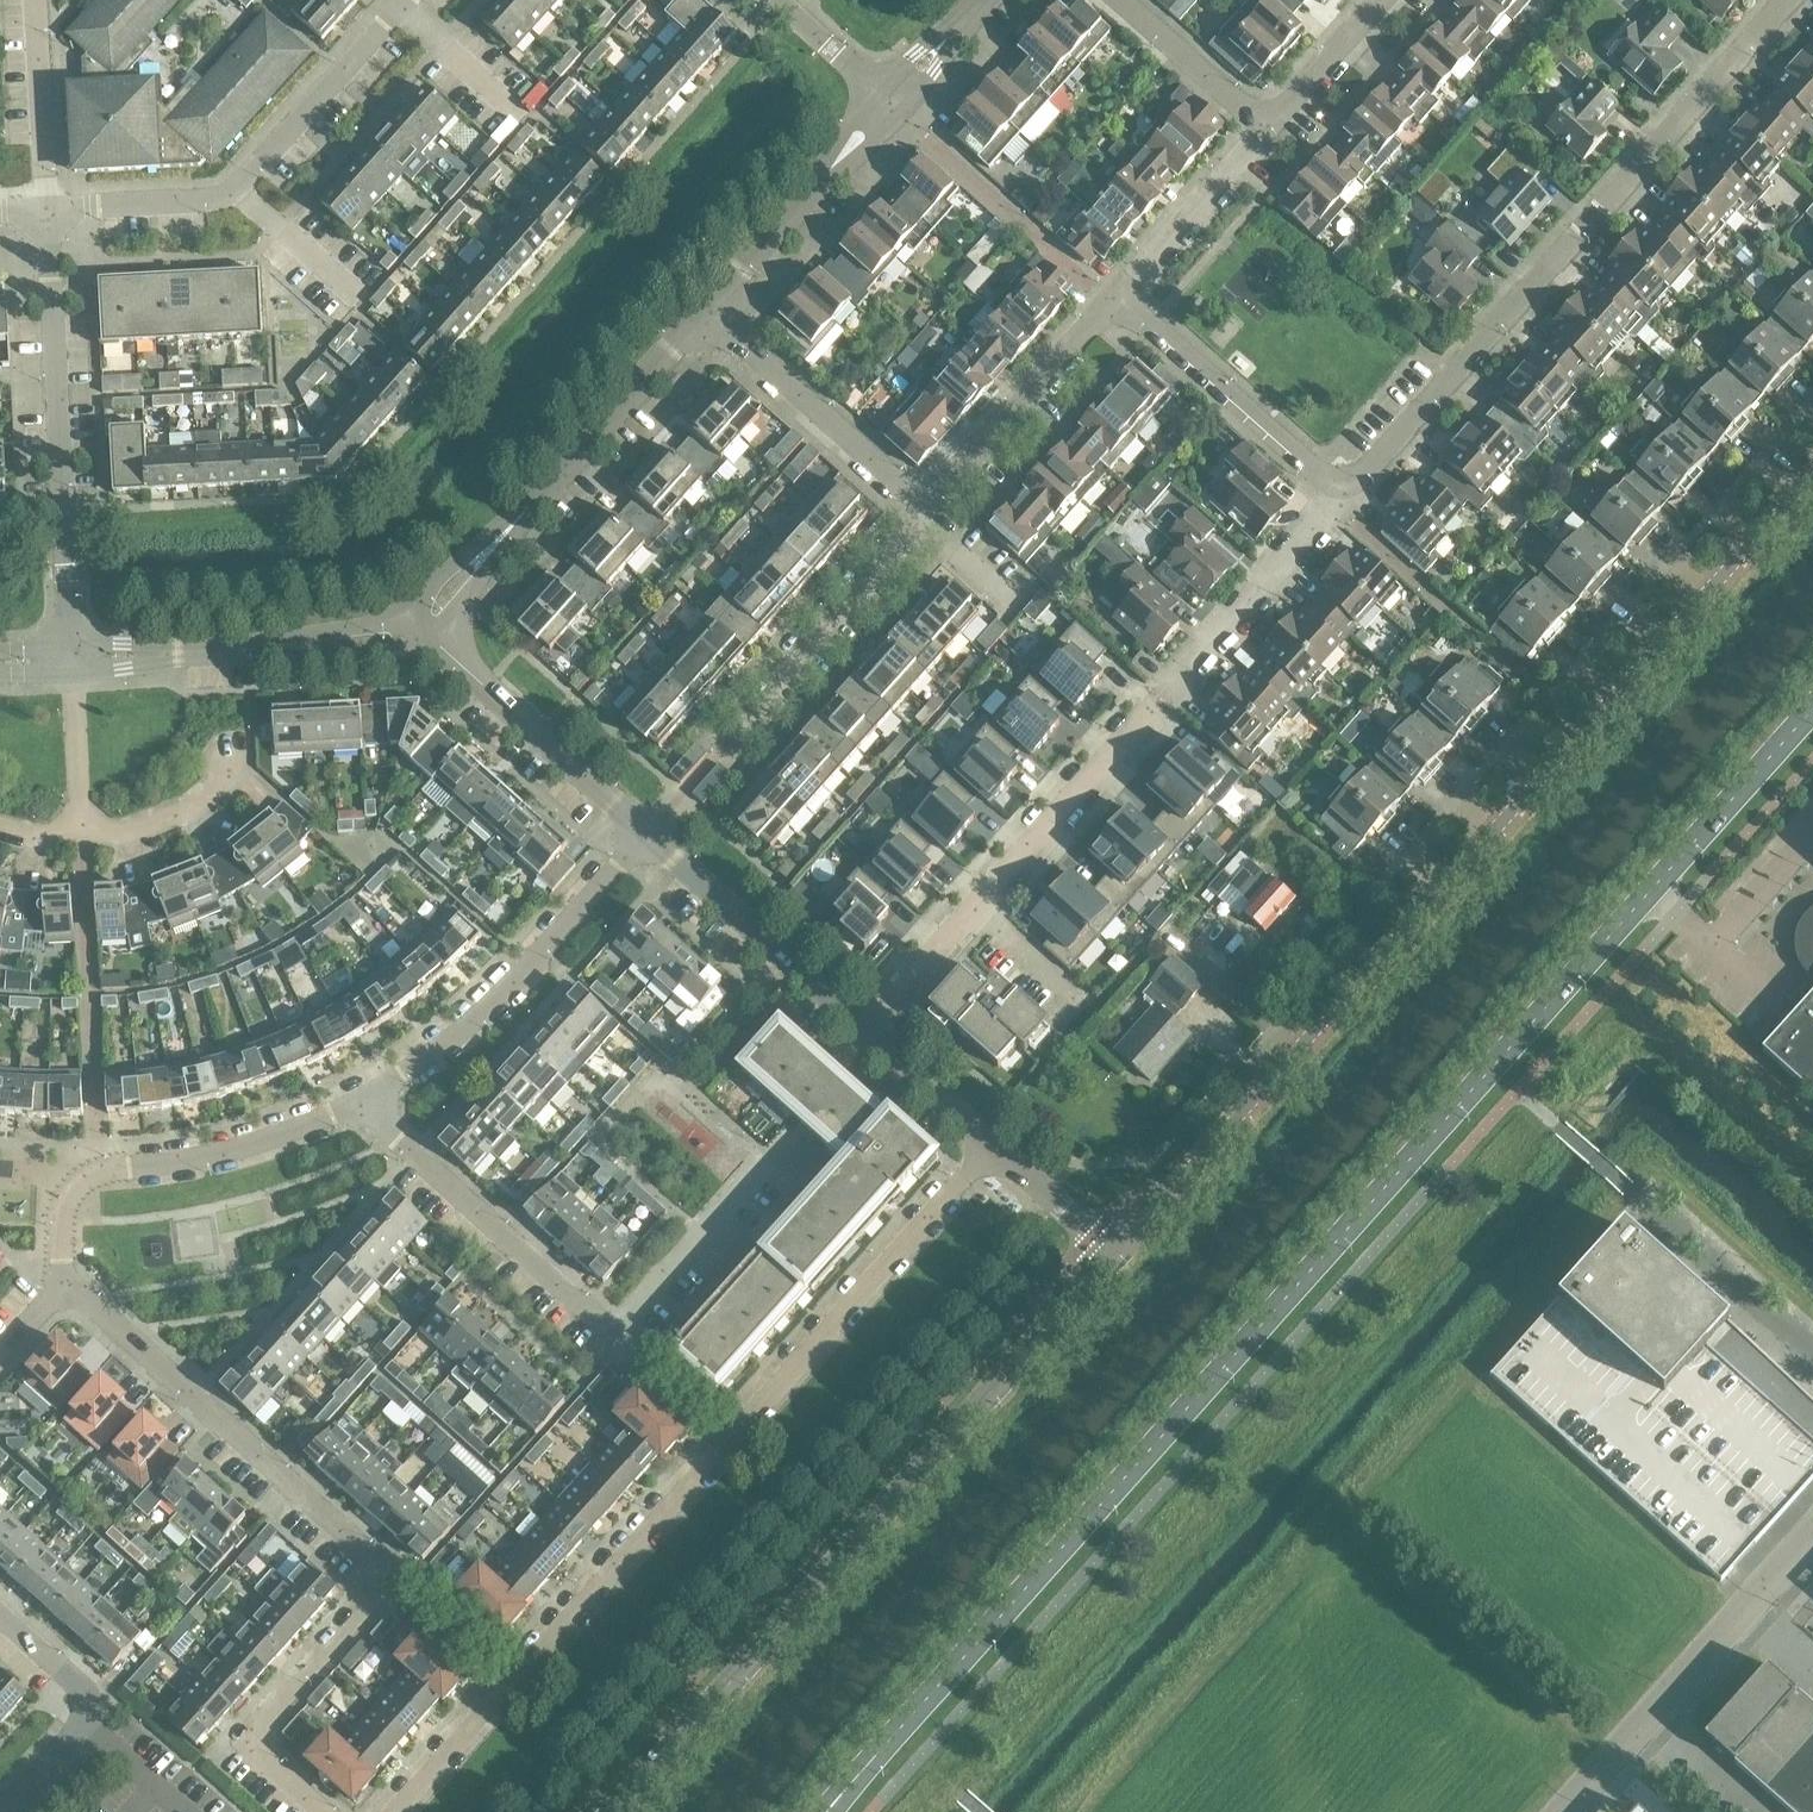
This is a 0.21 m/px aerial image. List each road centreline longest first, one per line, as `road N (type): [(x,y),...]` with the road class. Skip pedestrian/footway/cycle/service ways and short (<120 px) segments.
road 1 (tertiary): [(836,1800),(1812,710)]
road 2 (unclassified): [(1106,1252),(1812,461)]
road 3 (residential): [(990,1145),(399,1811)]
road 4 (residential): [(324,1811),(244,1742),(396,1570),(69,1277)]
road 5 (unclassified): [(610,1811),(1106,1252)]
road 6 (residential): [(1347,491),(1790,0)]
road 7 (residential): [(970,917),(1347,491)]
road 8 (residential): [(764,1158),(613,1327),(393,1138),(369,1095)]
road 9 (residential): [(74,659),(53,208)]
road 10 (residential): [(69,1277),(67,1206),(94,1172),(217,1153),(369,1095)]
road 11 (residential): [(369,1095),(498,997),(649,831)]
road 12 (unclassified): [(1812,1541),(1564,1811)]
road 13 (residential): [(417,627),(74,659)]
road 14 (residential): [(706,314),(488,551)]
road 15 (residential): [(649,831),(417,627)]
road 16 (residential): [(731,740),(932,509)]
road 17 (residential): [(1347,491),(1115,297)]
road 18 (residential): [(870,1032),(649,831)]
road 19 (residential): [(932,509),(706,314)]
road 20 (residential): [(894,103),(706,314)]
road 21 (residential): [(932,509),(1115,297)]
road 22 (residential): [(2,1811),(91,1703),(89,1693),(0,1610)]
road 23 (residential): [(243,190),(403,10)]
road 24 (residential): [(1115,297),(1270,128)]
road 25 (residential): [(53,208),(39,0)]
road 26 (residential): [(1270,128),(1125,0)]
road 27 (residential): [(53,208),(216,202),(243,190)]
road 28 (residential): [(83,830),(74,659)]
road 29 (residential): [(1382,0),(1270,128)]
road 30 (residential): [(83,830),(141,825),(238,771)]
road 31 (residential): [(990,1145),(870,1032)]
road 32 (residential): [(523,116),(403,10)]
road 33 (residential): [(1106,1252),(990,1145)]
road 34 (residential): [(870,1032),(970,917)]
road 35 (residential): [(894,103),(782,0)]
road 36 (residential): [(353,289),(243,190)]
road 37 (residential): [(983,0),(894,103)]
road 38 (residential): [(970,917),(1067,1005)]

